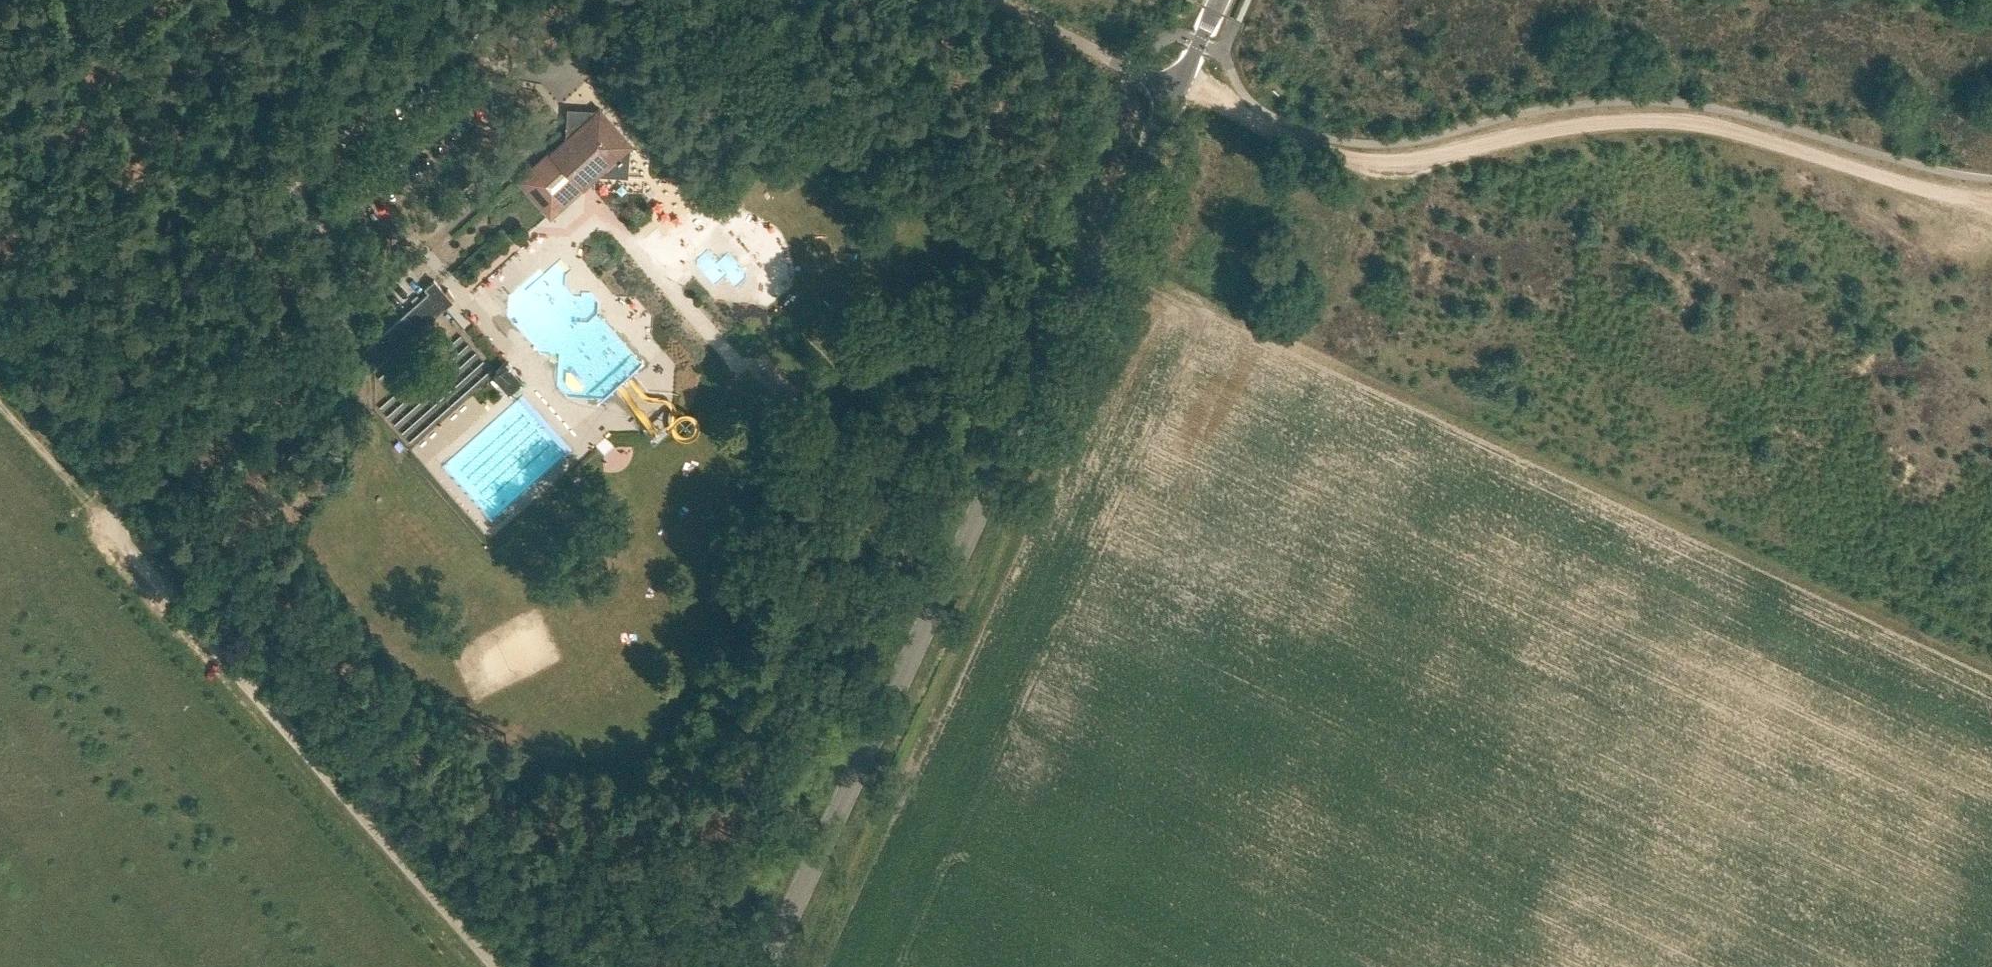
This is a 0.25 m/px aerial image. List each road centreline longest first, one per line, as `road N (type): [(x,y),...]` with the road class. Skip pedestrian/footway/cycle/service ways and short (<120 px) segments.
road 1 (tertiary): [(766,966),(1218,0)]
road 2 (track): [(1176,88),(1223,102),(1297,144),(1368,160),(1603,117),(1684,120),(1760,134),(1980,201)]
road 3 (track): [(100,517),(0,404)]

